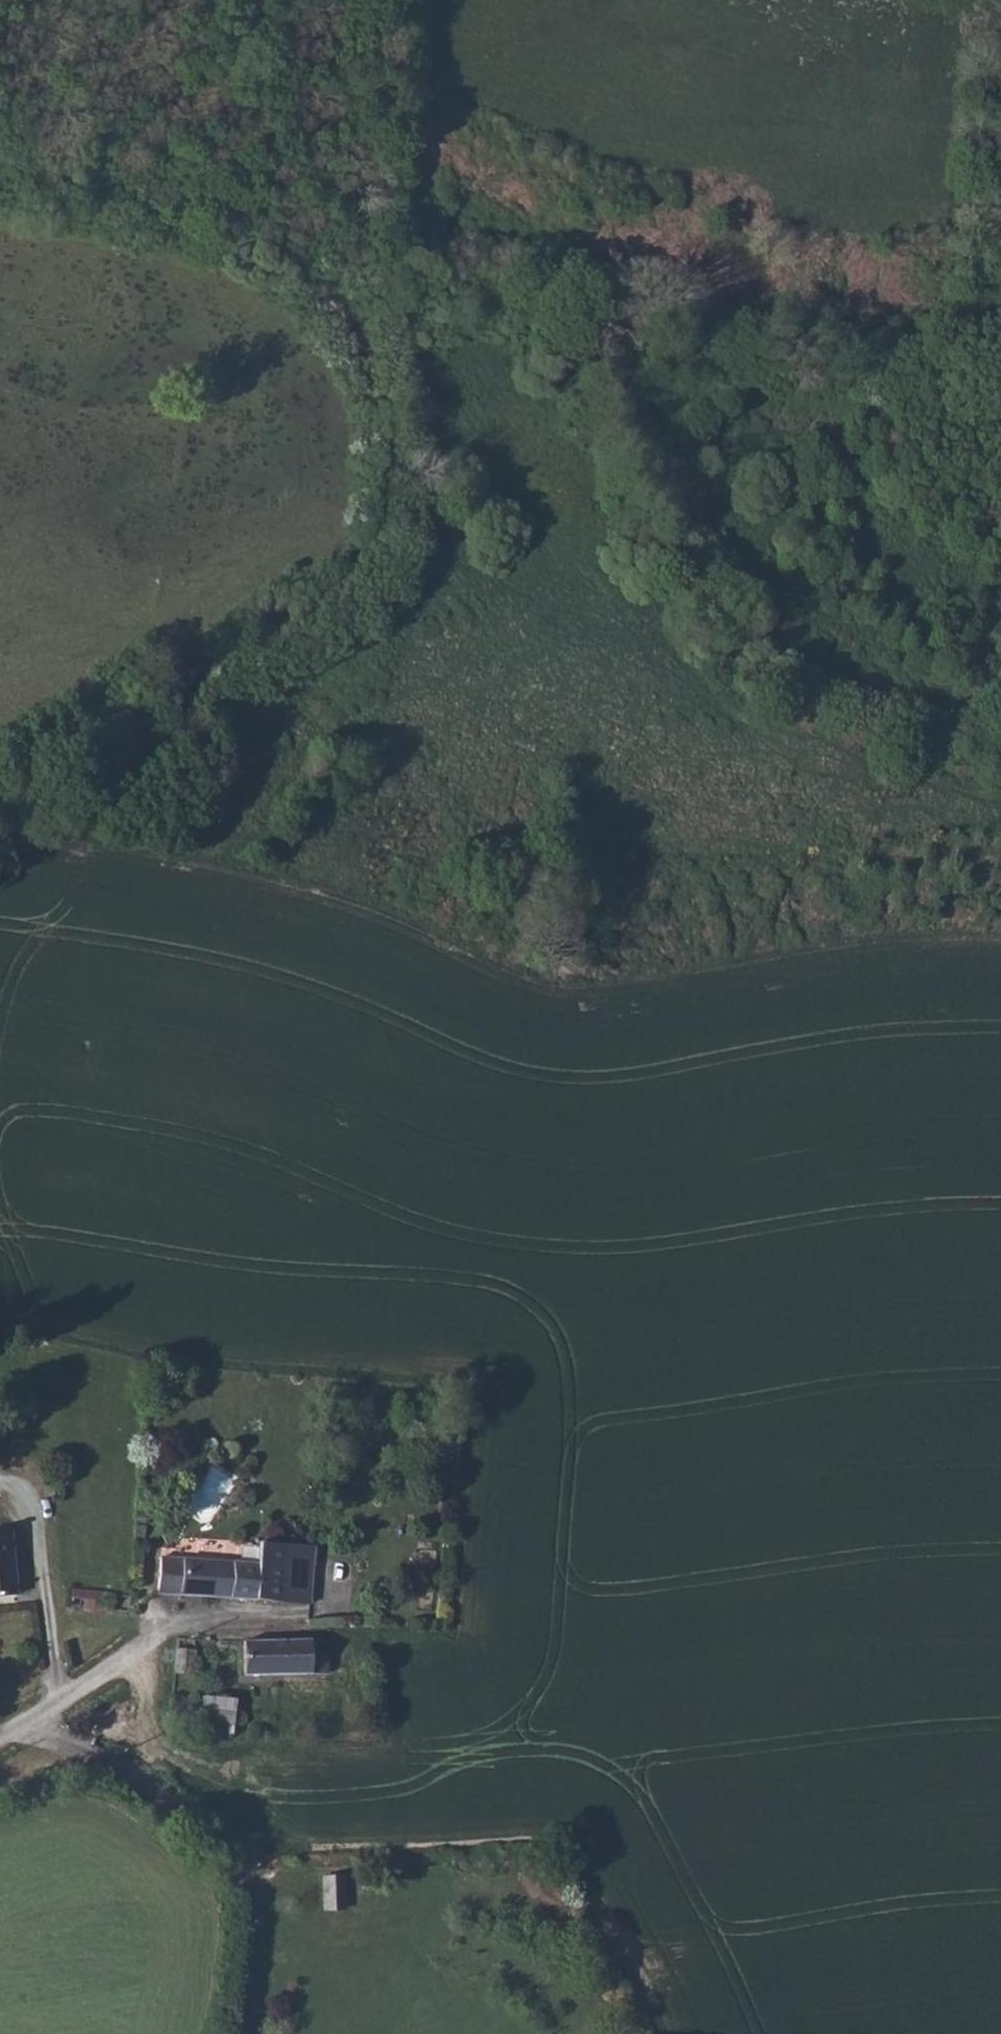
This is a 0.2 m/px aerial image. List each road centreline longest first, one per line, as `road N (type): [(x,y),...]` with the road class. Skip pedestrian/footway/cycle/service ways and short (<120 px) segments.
road 1 (unclassified): [(201,1618),(176,1622),(0,1737)]

